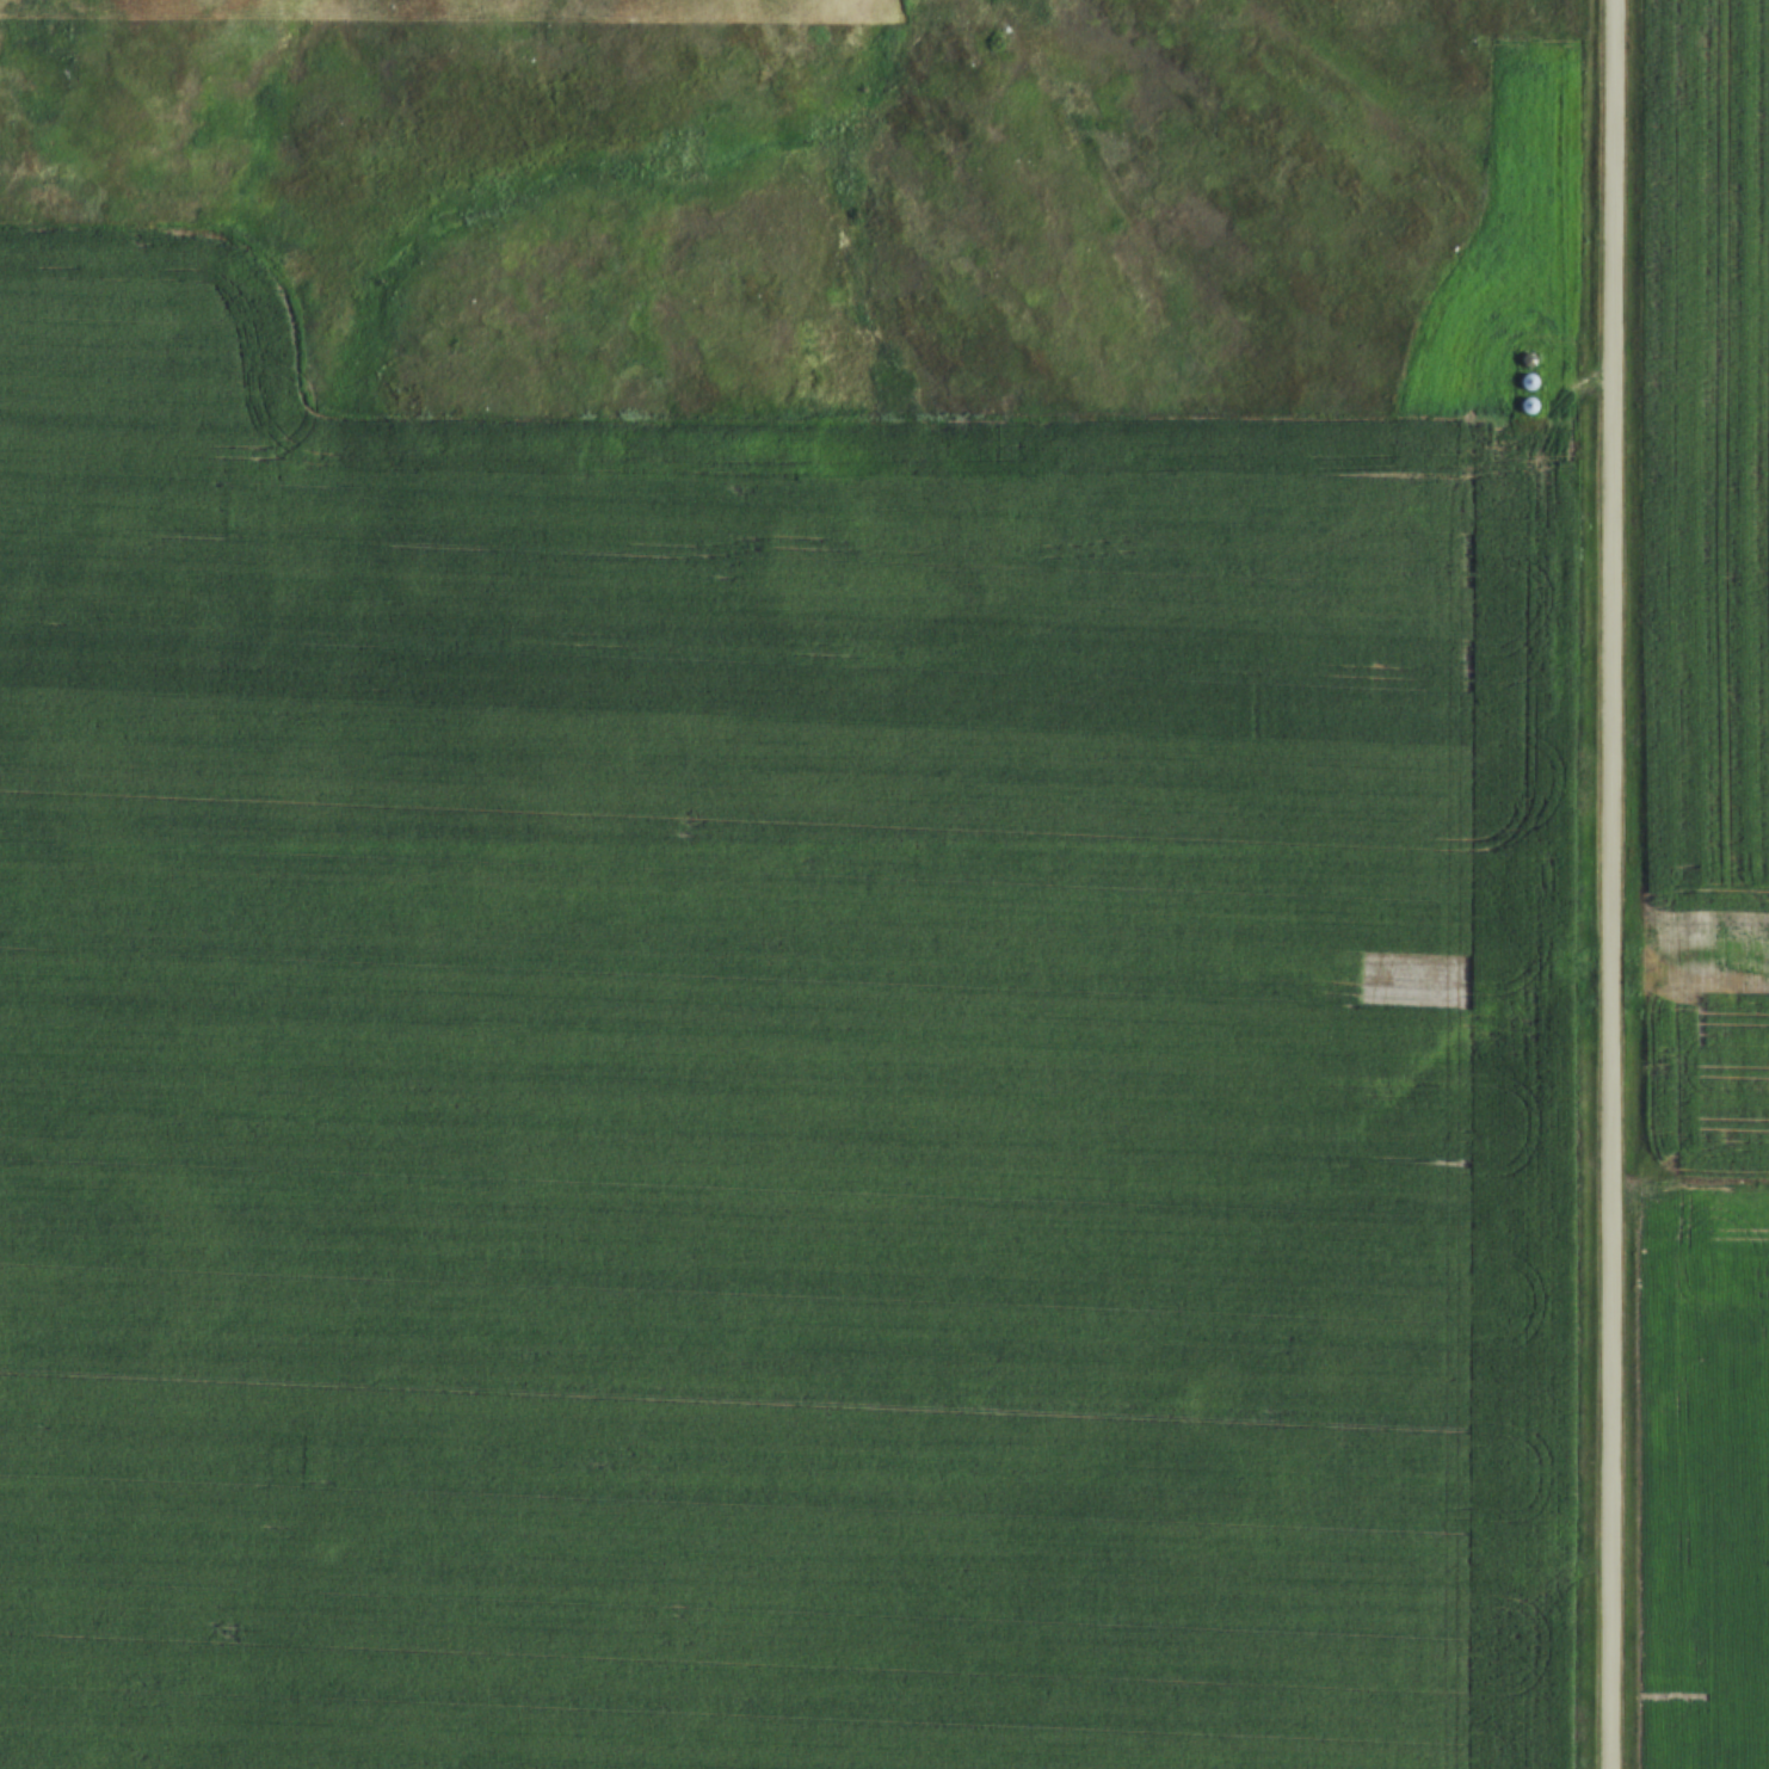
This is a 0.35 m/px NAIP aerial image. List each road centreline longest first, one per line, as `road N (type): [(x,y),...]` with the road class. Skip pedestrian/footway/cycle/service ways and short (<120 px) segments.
road 1 (residential): [(1609,1768),(1615,0)]

